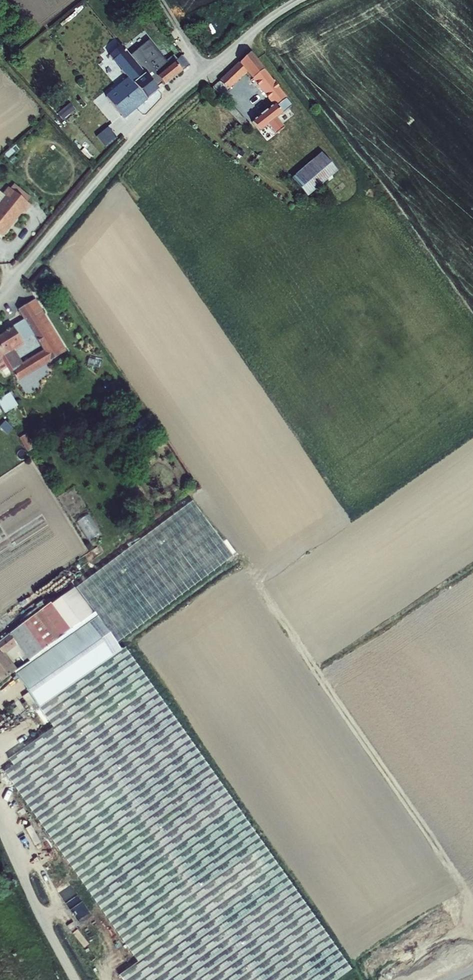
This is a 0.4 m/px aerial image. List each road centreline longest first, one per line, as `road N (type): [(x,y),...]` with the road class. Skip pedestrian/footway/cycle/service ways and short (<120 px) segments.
road 1 (unclassified): [(298,0),(166,106),(0,293)]
road 2 (unclassified): [(76,979),(0,826)]

